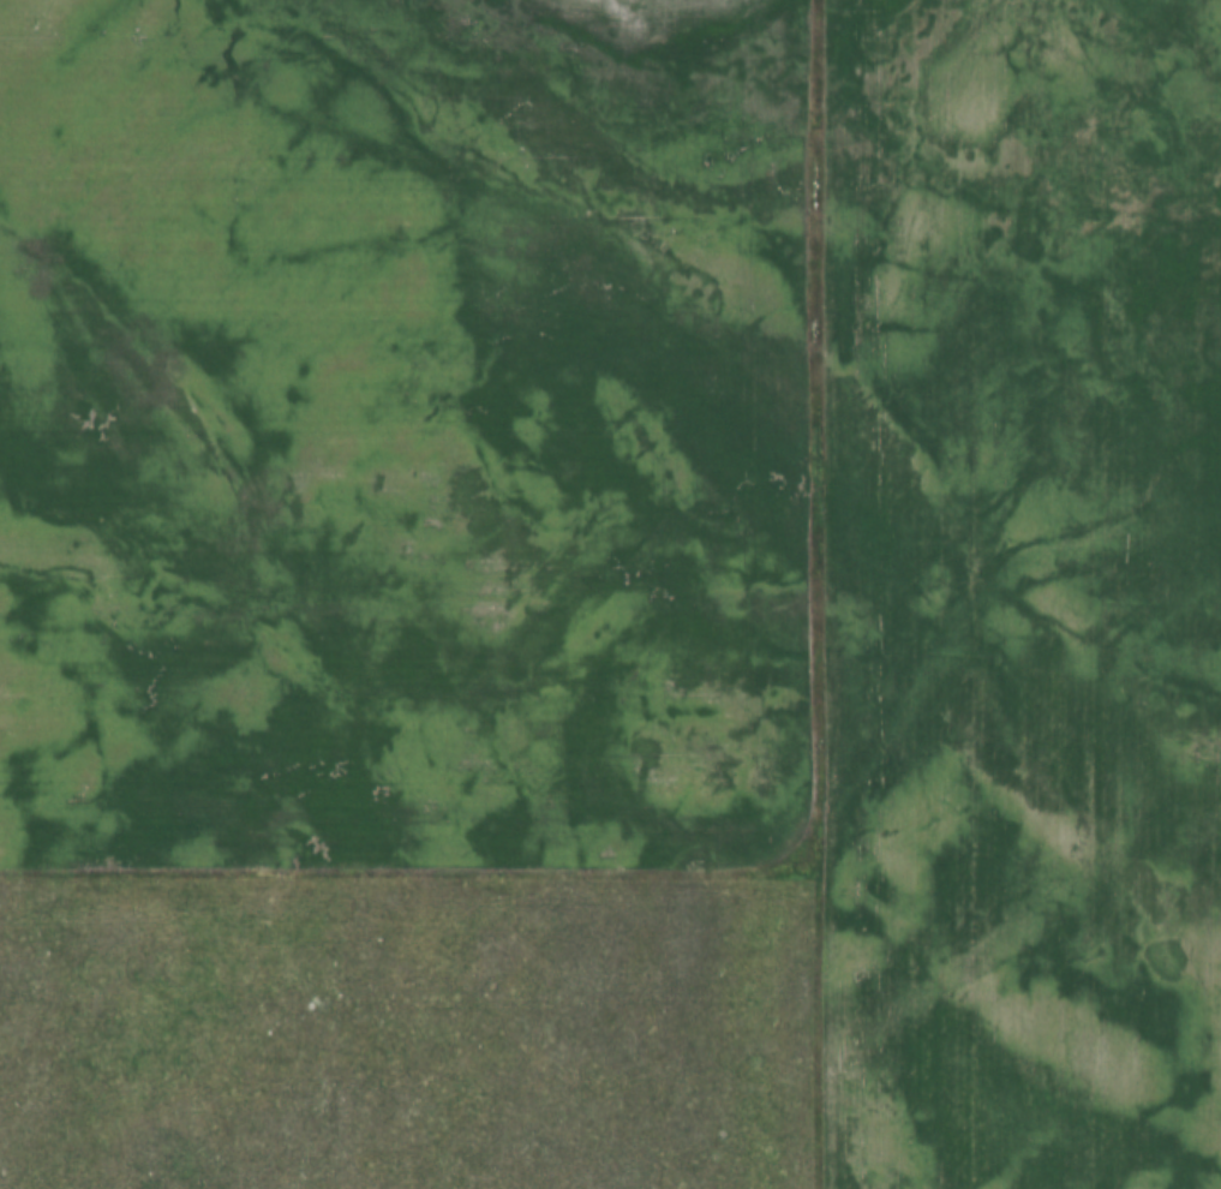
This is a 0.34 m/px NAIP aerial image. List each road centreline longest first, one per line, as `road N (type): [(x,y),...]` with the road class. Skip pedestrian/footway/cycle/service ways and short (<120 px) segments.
road 1 (track): [(821,1188),(822,946),(837,734),(831,0)]

